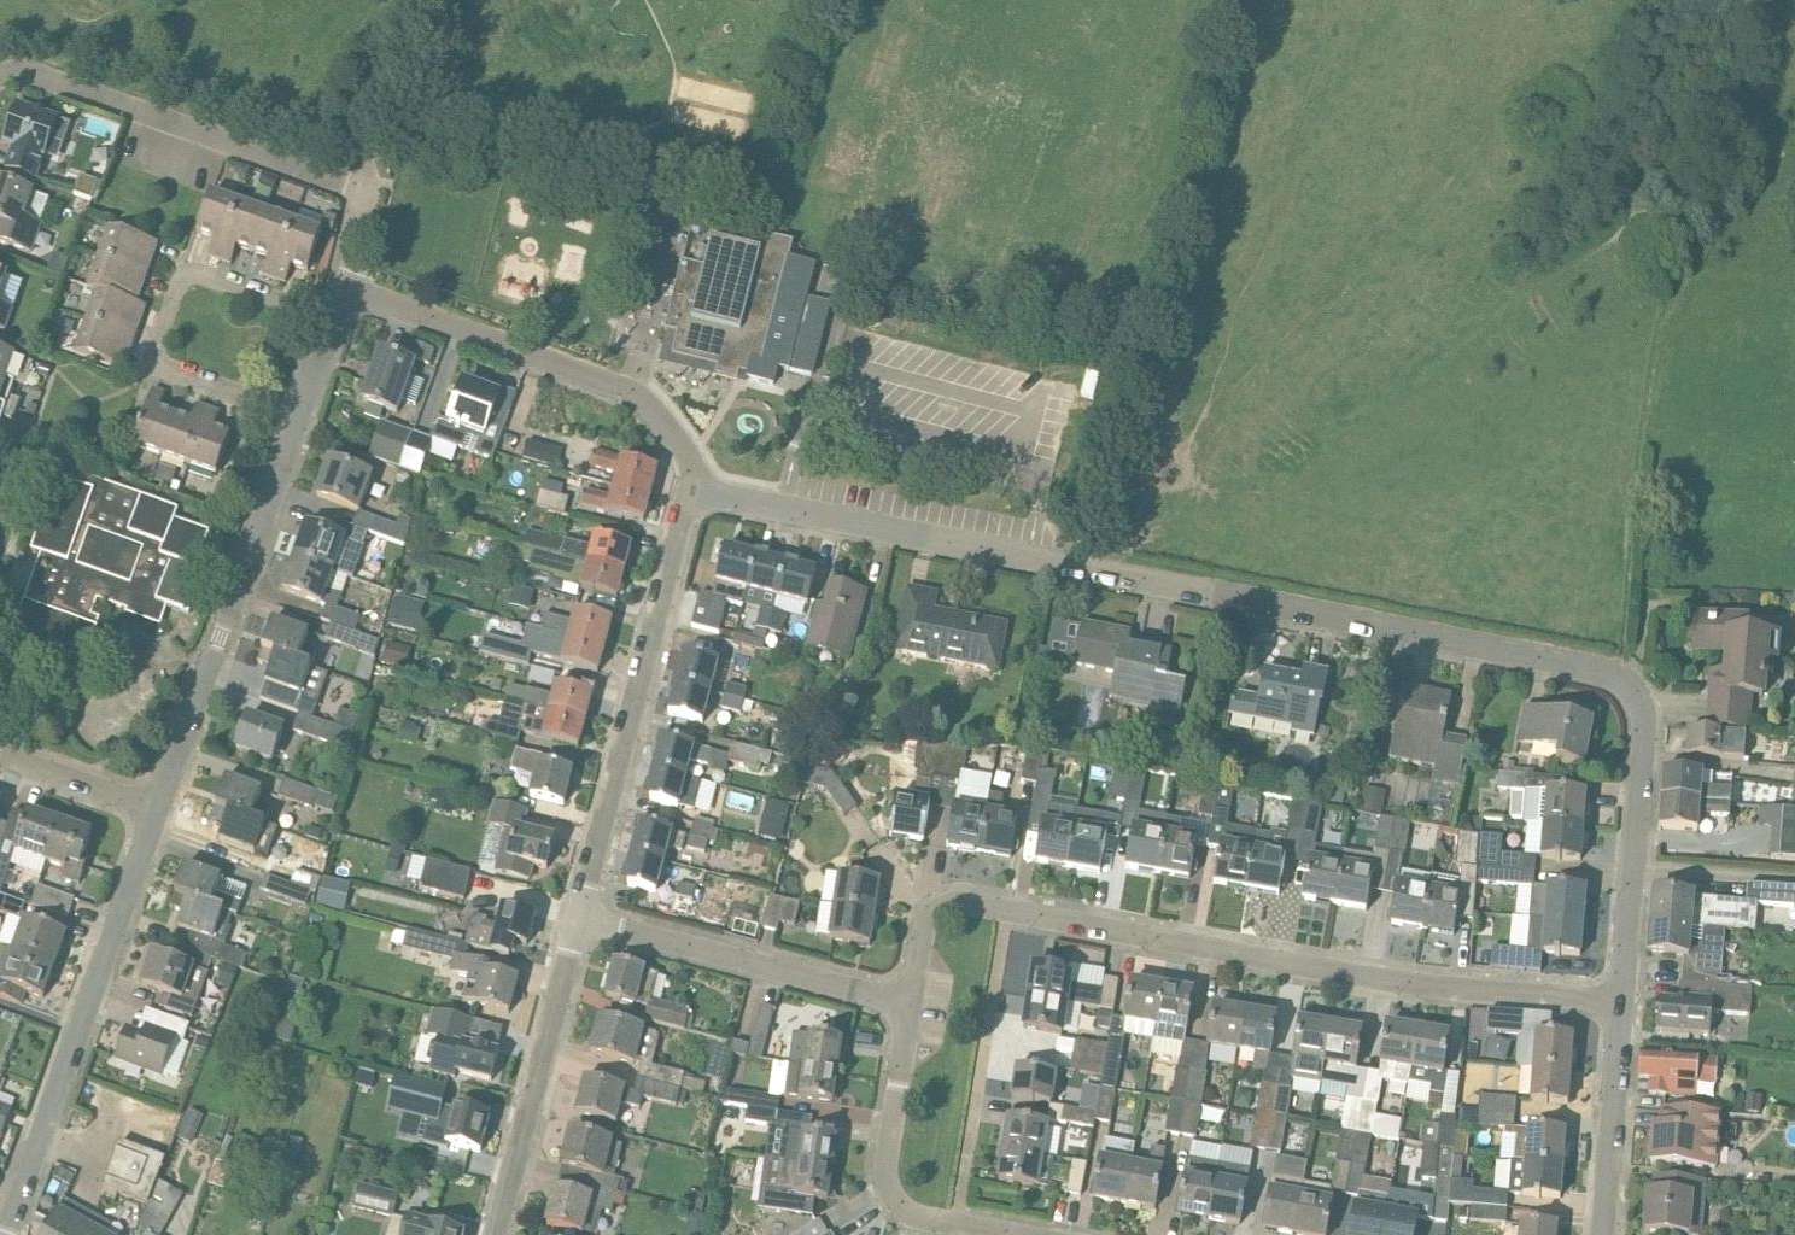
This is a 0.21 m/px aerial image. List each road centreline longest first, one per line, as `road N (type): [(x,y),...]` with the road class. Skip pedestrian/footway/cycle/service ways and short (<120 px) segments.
road 1 (residential): [(1622,1000),(1643,733),(1615,683),(694,490)]
road 2 (residential): [(914,1011),(947,898),(1022,903),(1622,1000)]
road 3 (residential): [(13,1234),(162,816)]
road 4 (residential): [(591,909),(694,490)]
road 5 (residential): [(694,490),(693,461),(629,391),(343,296)]
road 6 (residential): [(162,816),(302,418)]
road 7 (residential): [(334,324),(187,270),(152,357),(302,418)]
road 8 (residential): [(0,75),(107,103),(359,191)]
road 9 (residential): [(1027,1234),(905,1215),(881,1193),(914,1011)]
road 10 (residential): [(914,1011),(591,909)]
road 11 (residential): [(498,1234),(591,909)]
road 12 (residential): [(1598,1234),(1622,1000)]
road 13 (track): [(359,191),(407,0)]
road 14 (residential): [(162,816),(0,759)]

